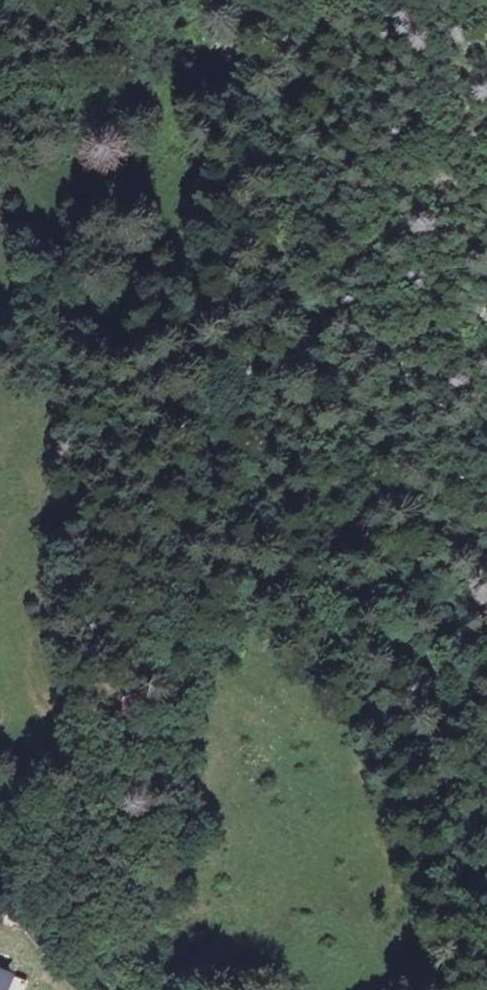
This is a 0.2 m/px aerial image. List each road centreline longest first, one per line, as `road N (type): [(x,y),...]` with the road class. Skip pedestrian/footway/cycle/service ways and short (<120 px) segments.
road 1 (track): [(202,0),(259,121),(266,180),(352,394),(384,441),(433,484),(486,516)]
road 2 (track): [(104,989),(25,888),(0,883)]

